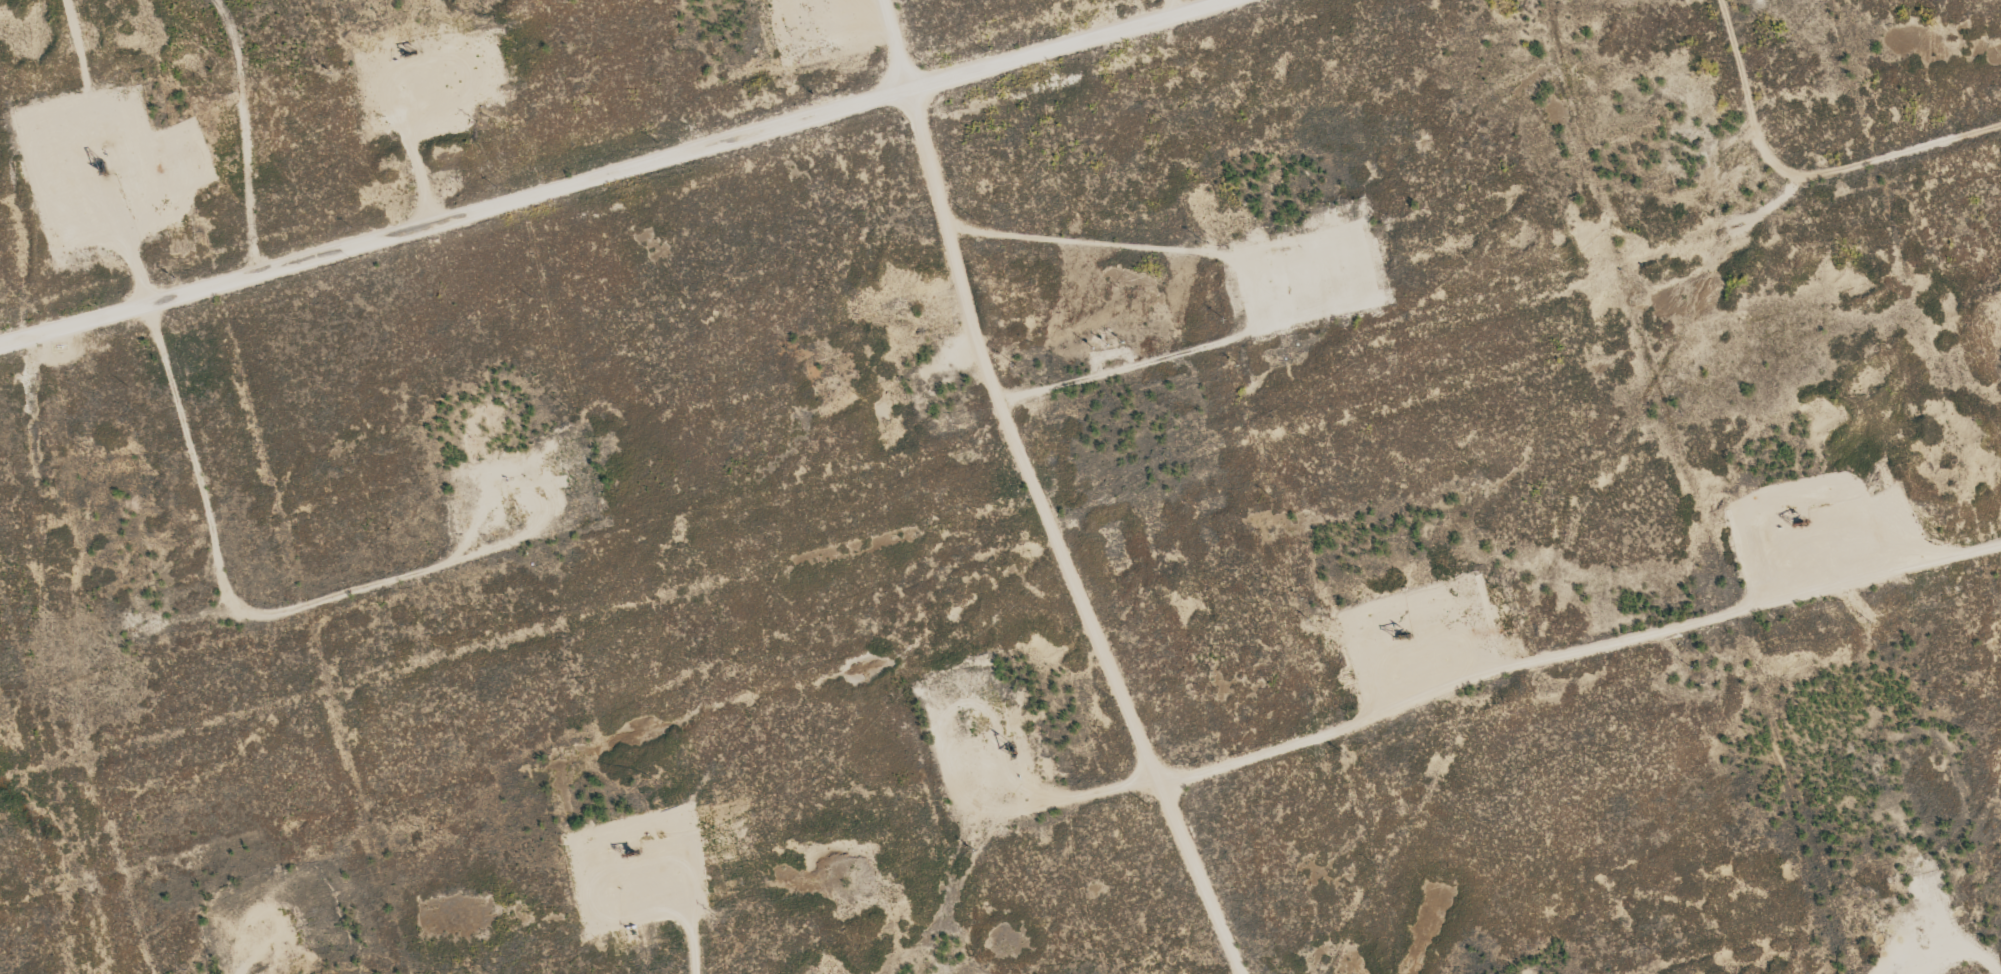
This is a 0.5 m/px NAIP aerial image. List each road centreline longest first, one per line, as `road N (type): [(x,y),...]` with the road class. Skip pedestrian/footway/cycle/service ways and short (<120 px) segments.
road 1 (track): [(1222,0),(0,342)]
road 2 (track): [(1242,973),(977,341),(885,0)]
road 3 (track): [(1720,0),(1754,151),(1789,187)]

